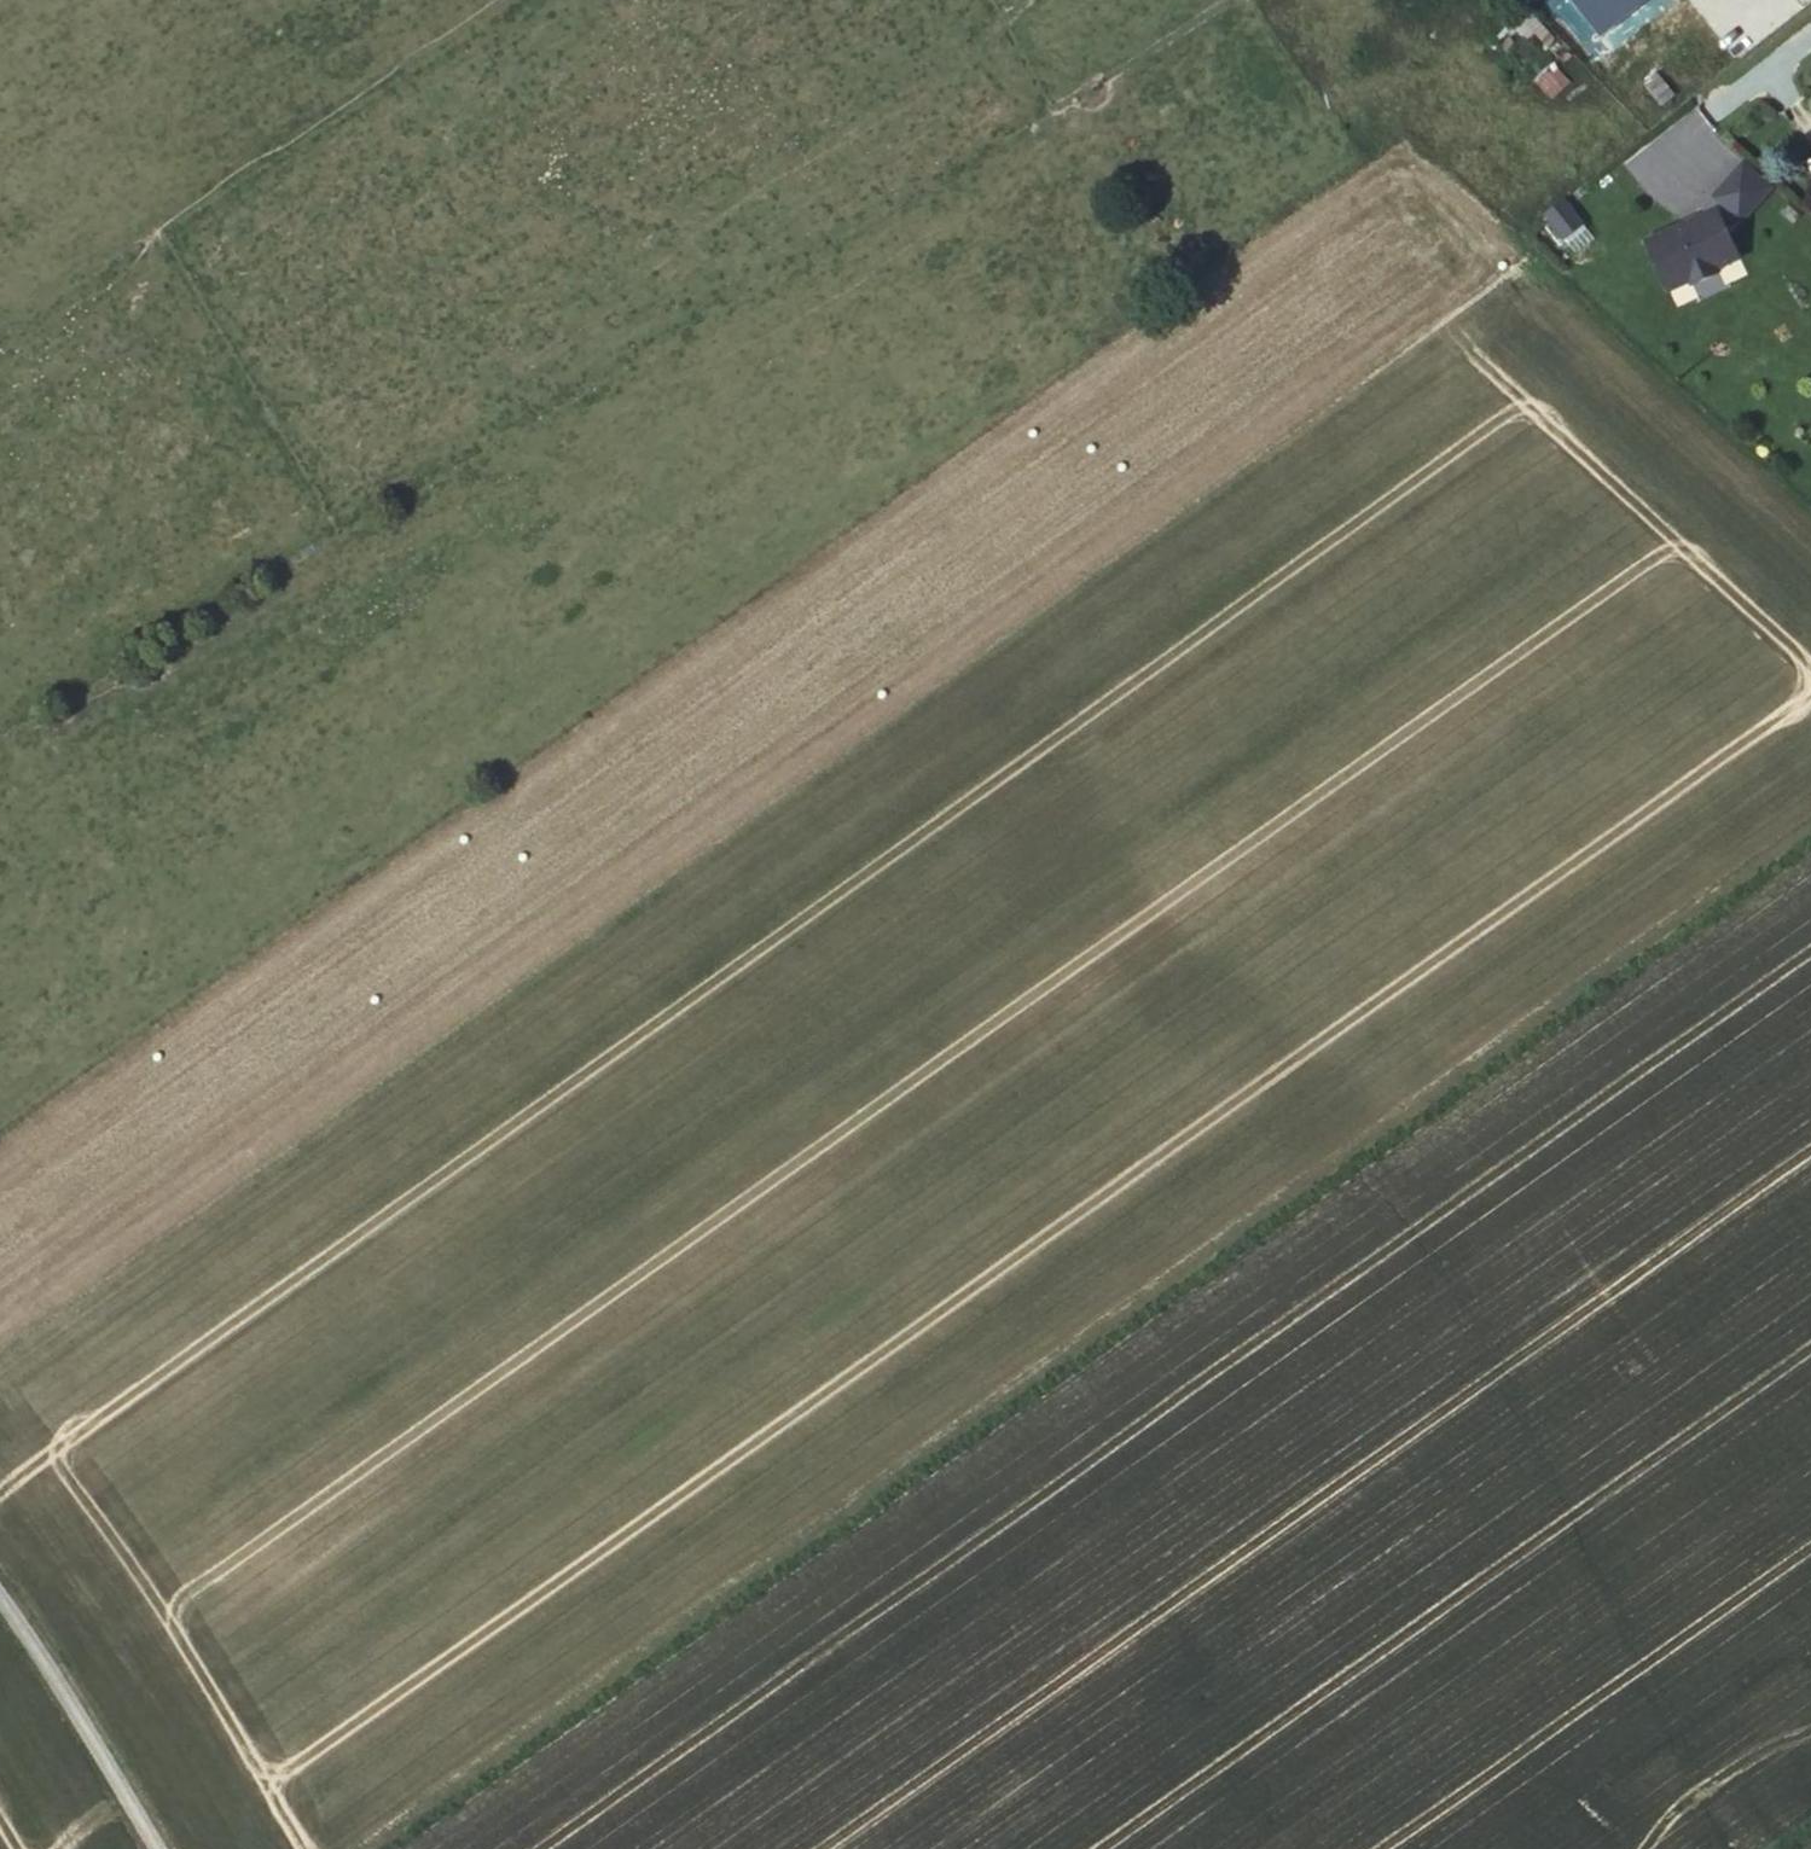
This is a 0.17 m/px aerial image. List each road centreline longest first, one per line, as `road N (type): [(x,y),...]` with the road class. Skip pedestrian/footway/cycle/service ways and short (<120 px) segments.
road 1 (unclassified): [(0,1602),(163,1848)]
road 2 (residential): [(1810,29),(1711,111)]

